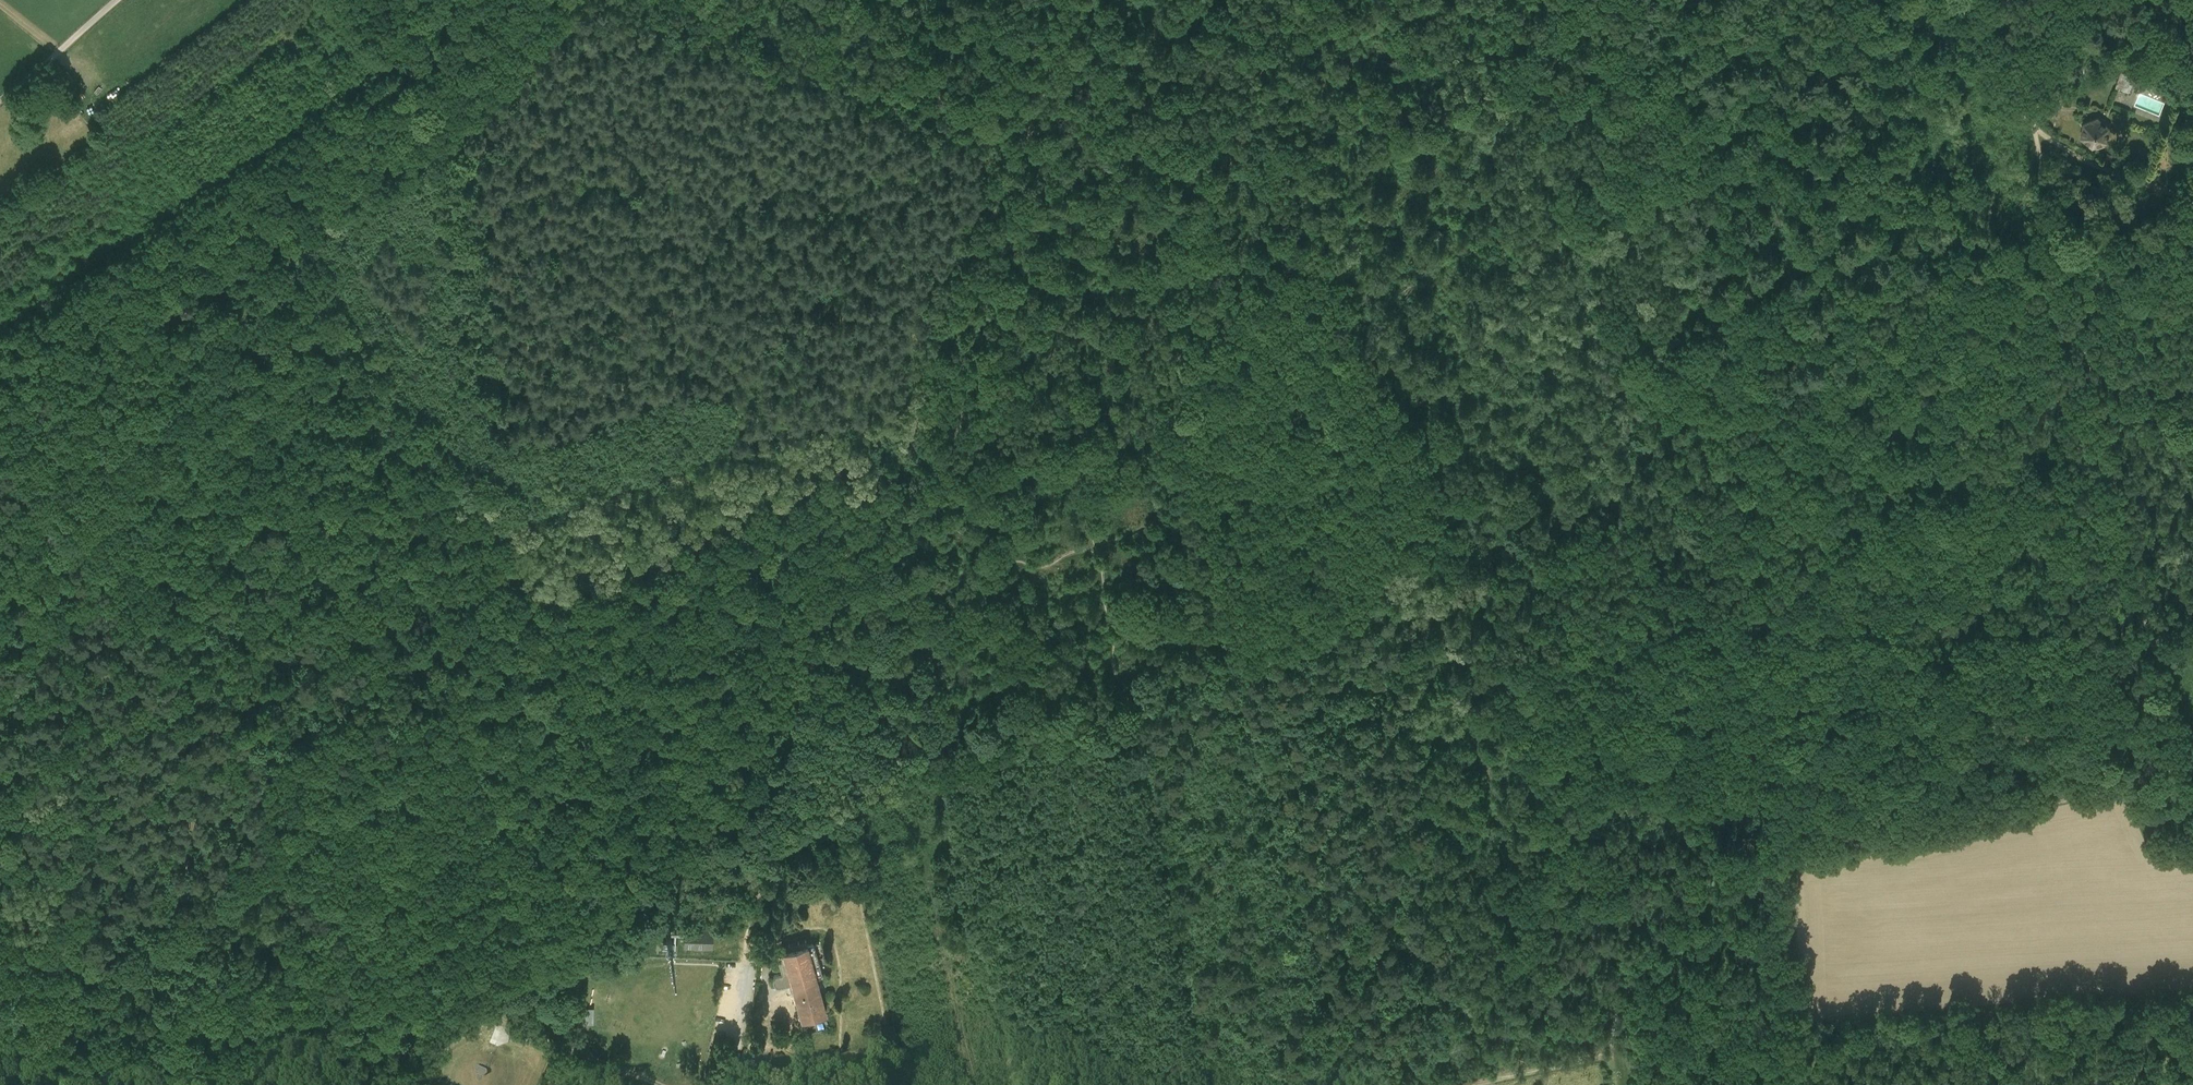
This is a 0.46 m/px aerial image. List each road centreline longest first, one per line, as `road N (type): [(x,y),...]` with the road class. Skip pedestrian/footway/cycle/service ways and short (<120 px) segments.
road 1 (track): [(1076,0),(891,491),(842,585),(811,676),(764,823),(757,945)]
road 2 (track): [(2154,644),(2034,133)]
road 3 (track): [(486,1011),(581,973),(634,963),(755,962)]
road 4 (track): [(1873,0),(2027,108)]
road 5 (track): [(2034,133),(2192,200)]
road 6 (unclassified): [(117,0),(0,100)]
road 7 (residential): [(727,1084),(757,945)]
road 8 (track): [(1610,1053),(1477,1084)]
road 9 (track): [(2034,133),(2004,0)]
road 10 (track): [(2189,763),(2154,644)]

